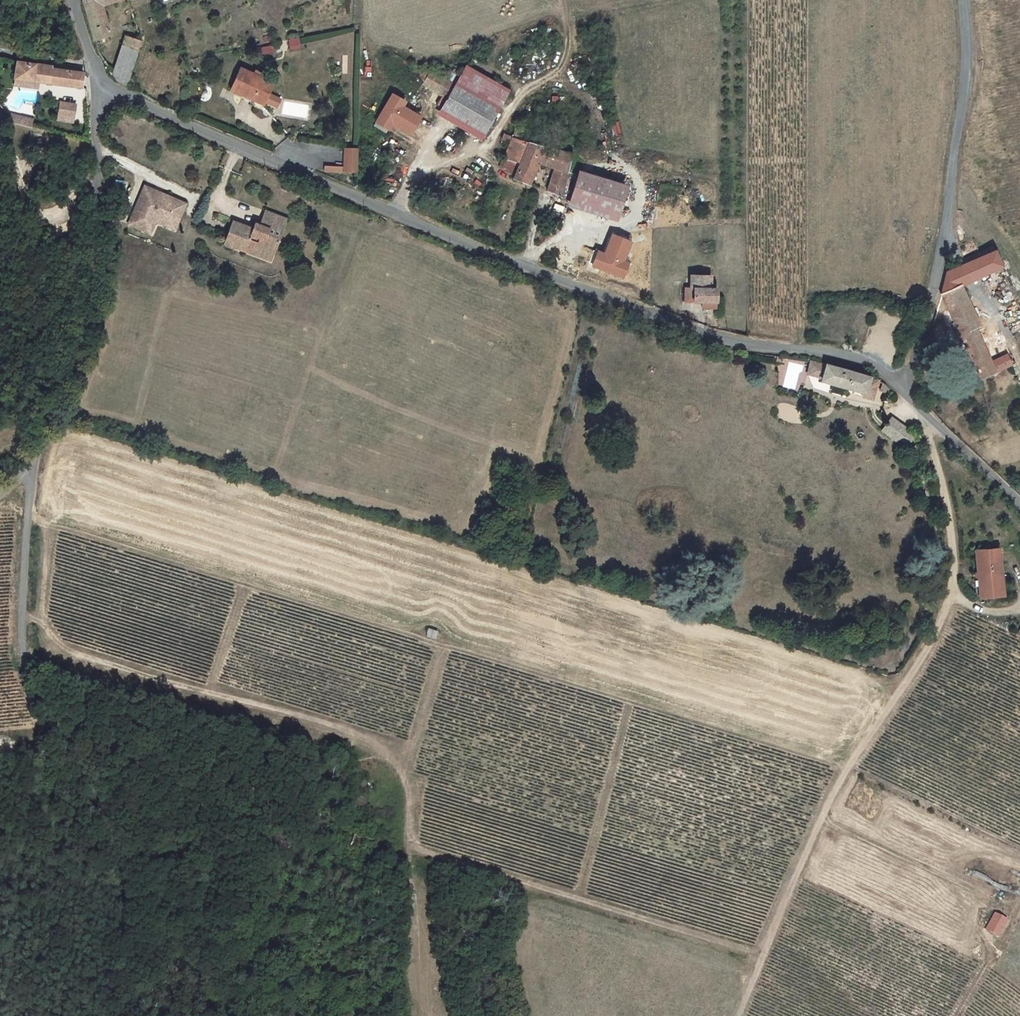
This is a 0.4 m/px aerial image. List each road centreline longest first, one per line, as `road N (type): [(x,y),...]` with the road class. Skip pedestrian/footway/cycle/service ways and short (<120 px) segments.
road 1 (track): [(0,508),(847,768)]
road 2 (residential): [(902,385),(845,356),(714,336),(546,276),(161,113),(96,75)]
road 3 (track): [(931,418),(952,541),(939,623),(847,768),(737,1015)]
road 4 (unclassified): [(111,1015),(126,933),(121,860),(28,678),(23,646),(32,464)]
road 5 (unclassified): [(32,464),(82,322),(99,155),(96,75)]
road 6 (unclassified): [(963,0),(966,72),(949,203),(924,333),(902,385)]
road 7 (track): [(408,845),(763,954)]
road 8 (unclassified): [(1019,511),(902,385)]
road 9 (track): [(957,1015),(1019,907)]

